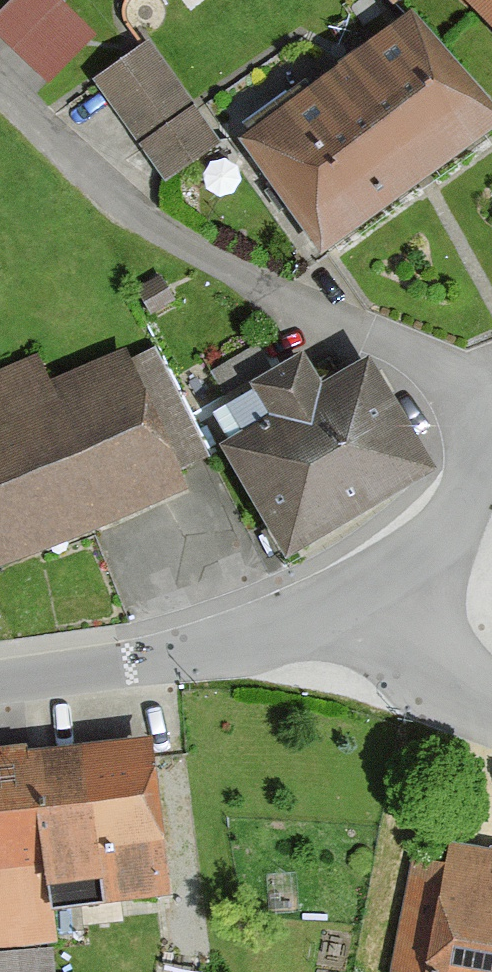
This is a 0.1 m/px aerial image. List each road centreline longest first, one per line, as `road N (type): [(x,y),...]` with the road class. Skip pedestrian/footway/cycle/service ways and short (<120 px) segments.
road 1 (residential): [(491,402),(154,229),(82,170),(0,84)]
road 2 (unclassified): [(0,681),(169,658),(388,602)]
road 3 (unclassified): [(491,444),(426,565),(388,602)]
road 4 (unclassified): [(388,602),(437,660),(491,705)]

